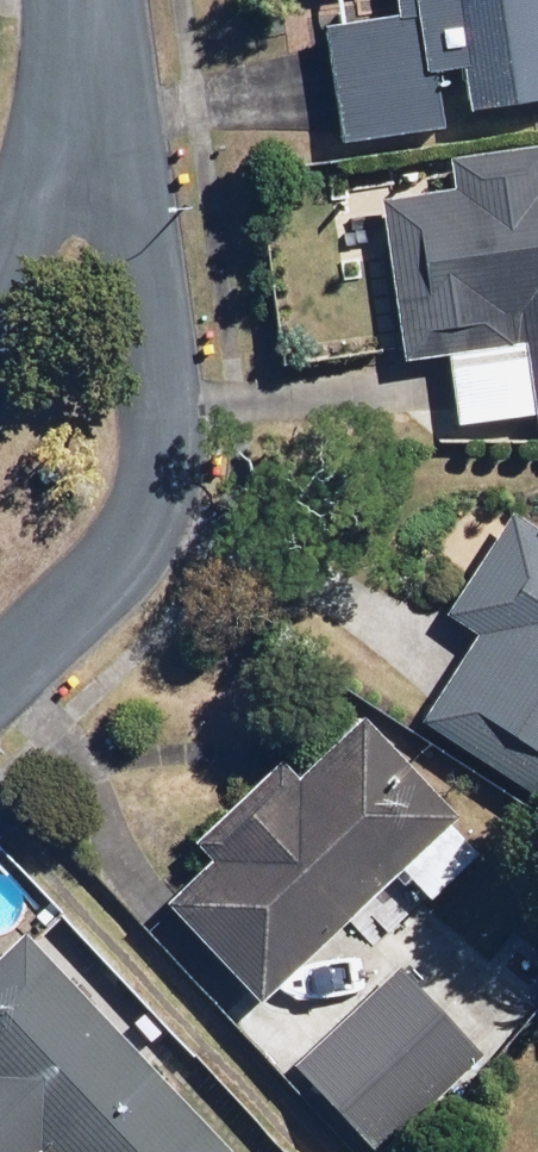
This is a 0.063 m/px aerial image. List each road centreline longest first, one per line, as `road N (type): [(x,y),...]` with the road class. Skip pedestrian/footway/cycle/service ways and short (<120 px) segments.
road 1 (residential): [(84,0),(106,296),(130,461),(0,626)]
road 2 (residential): [(0,247),(48,0)]

